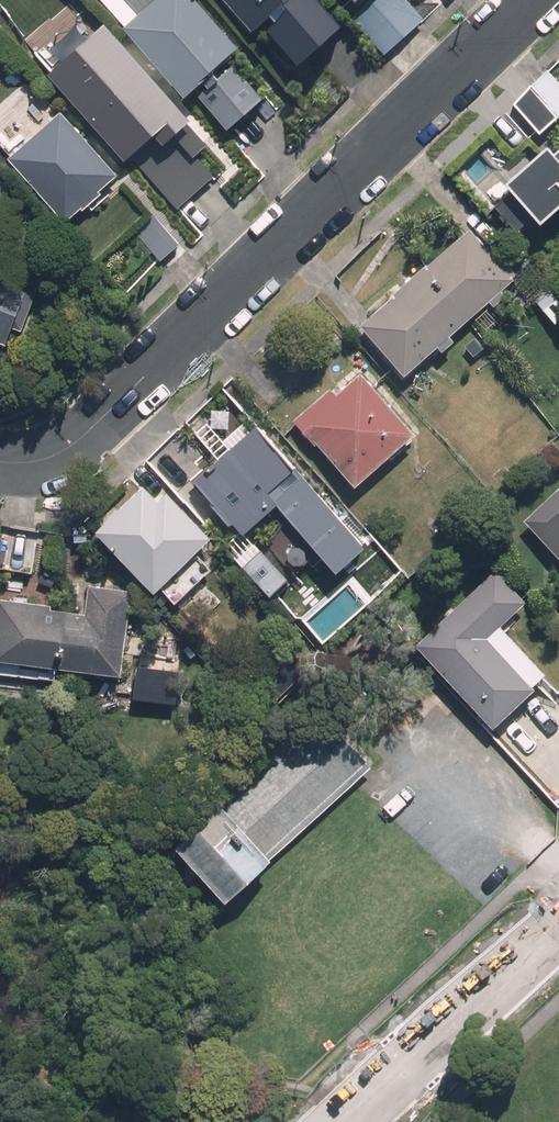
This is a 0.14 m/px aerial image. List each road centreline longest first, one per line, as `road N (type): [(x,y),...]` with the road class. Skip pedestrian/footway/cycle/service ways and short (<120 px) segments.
road 1 (residential): [(531,0),(77,439),(41,456),(0,458)]
road 2 (secondary): [(558,920),(345,1121)]

